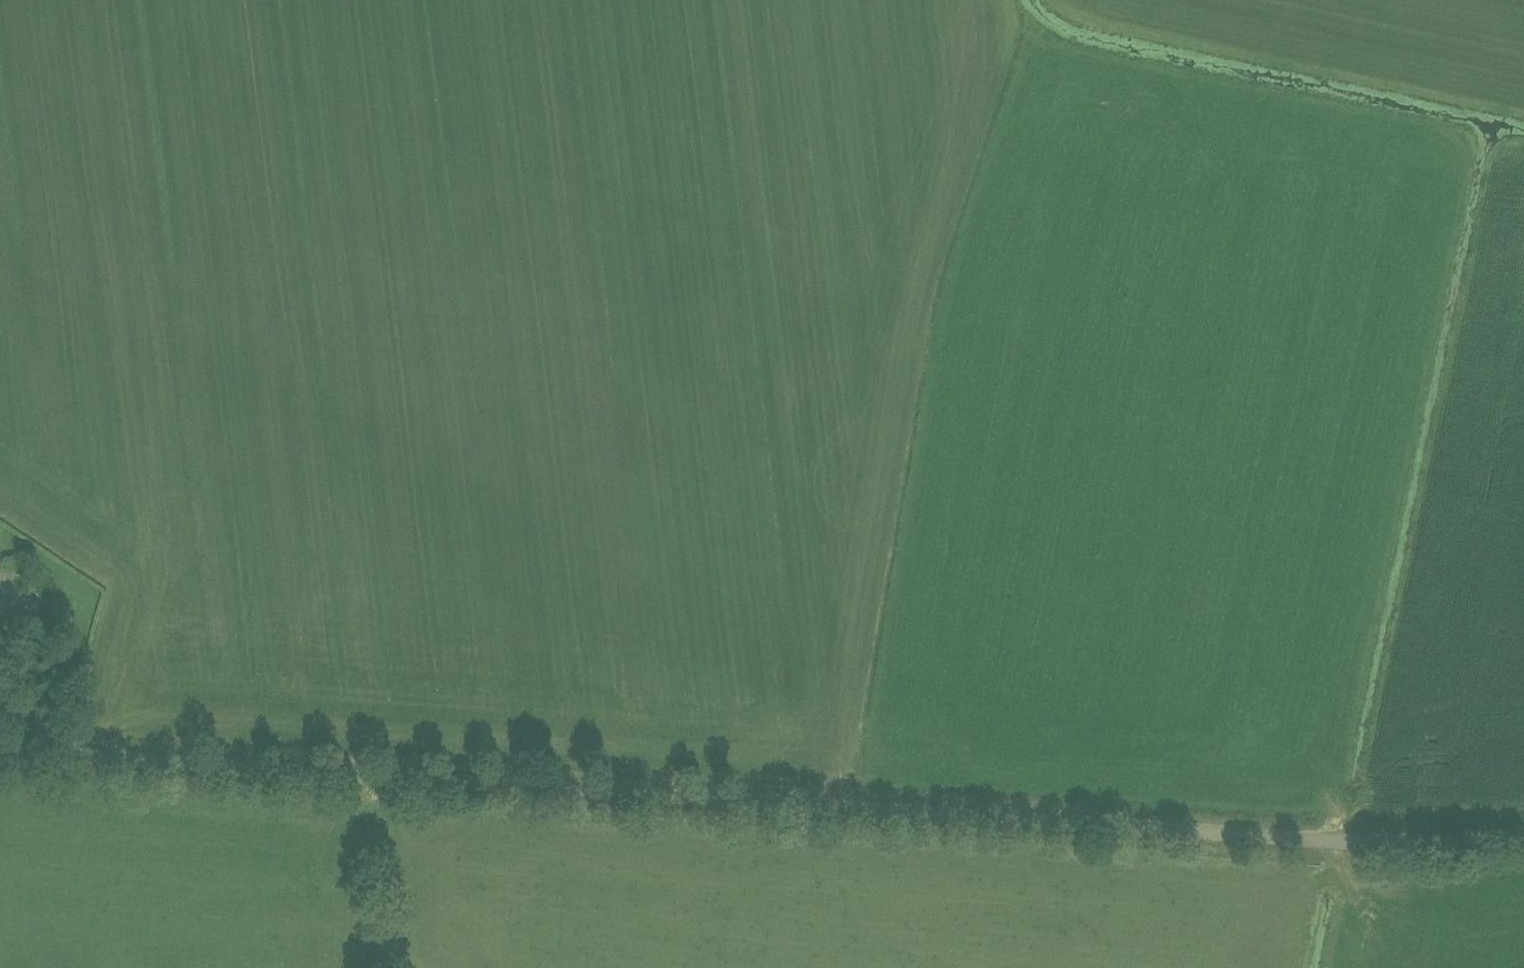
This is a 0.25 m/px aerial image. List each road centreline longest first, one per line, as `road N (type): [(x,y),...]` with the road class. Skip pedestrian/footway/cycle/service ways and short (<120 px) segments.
road 1 (unclassified): [(1523,825),(1405,835),(848,793),(0,746)]

